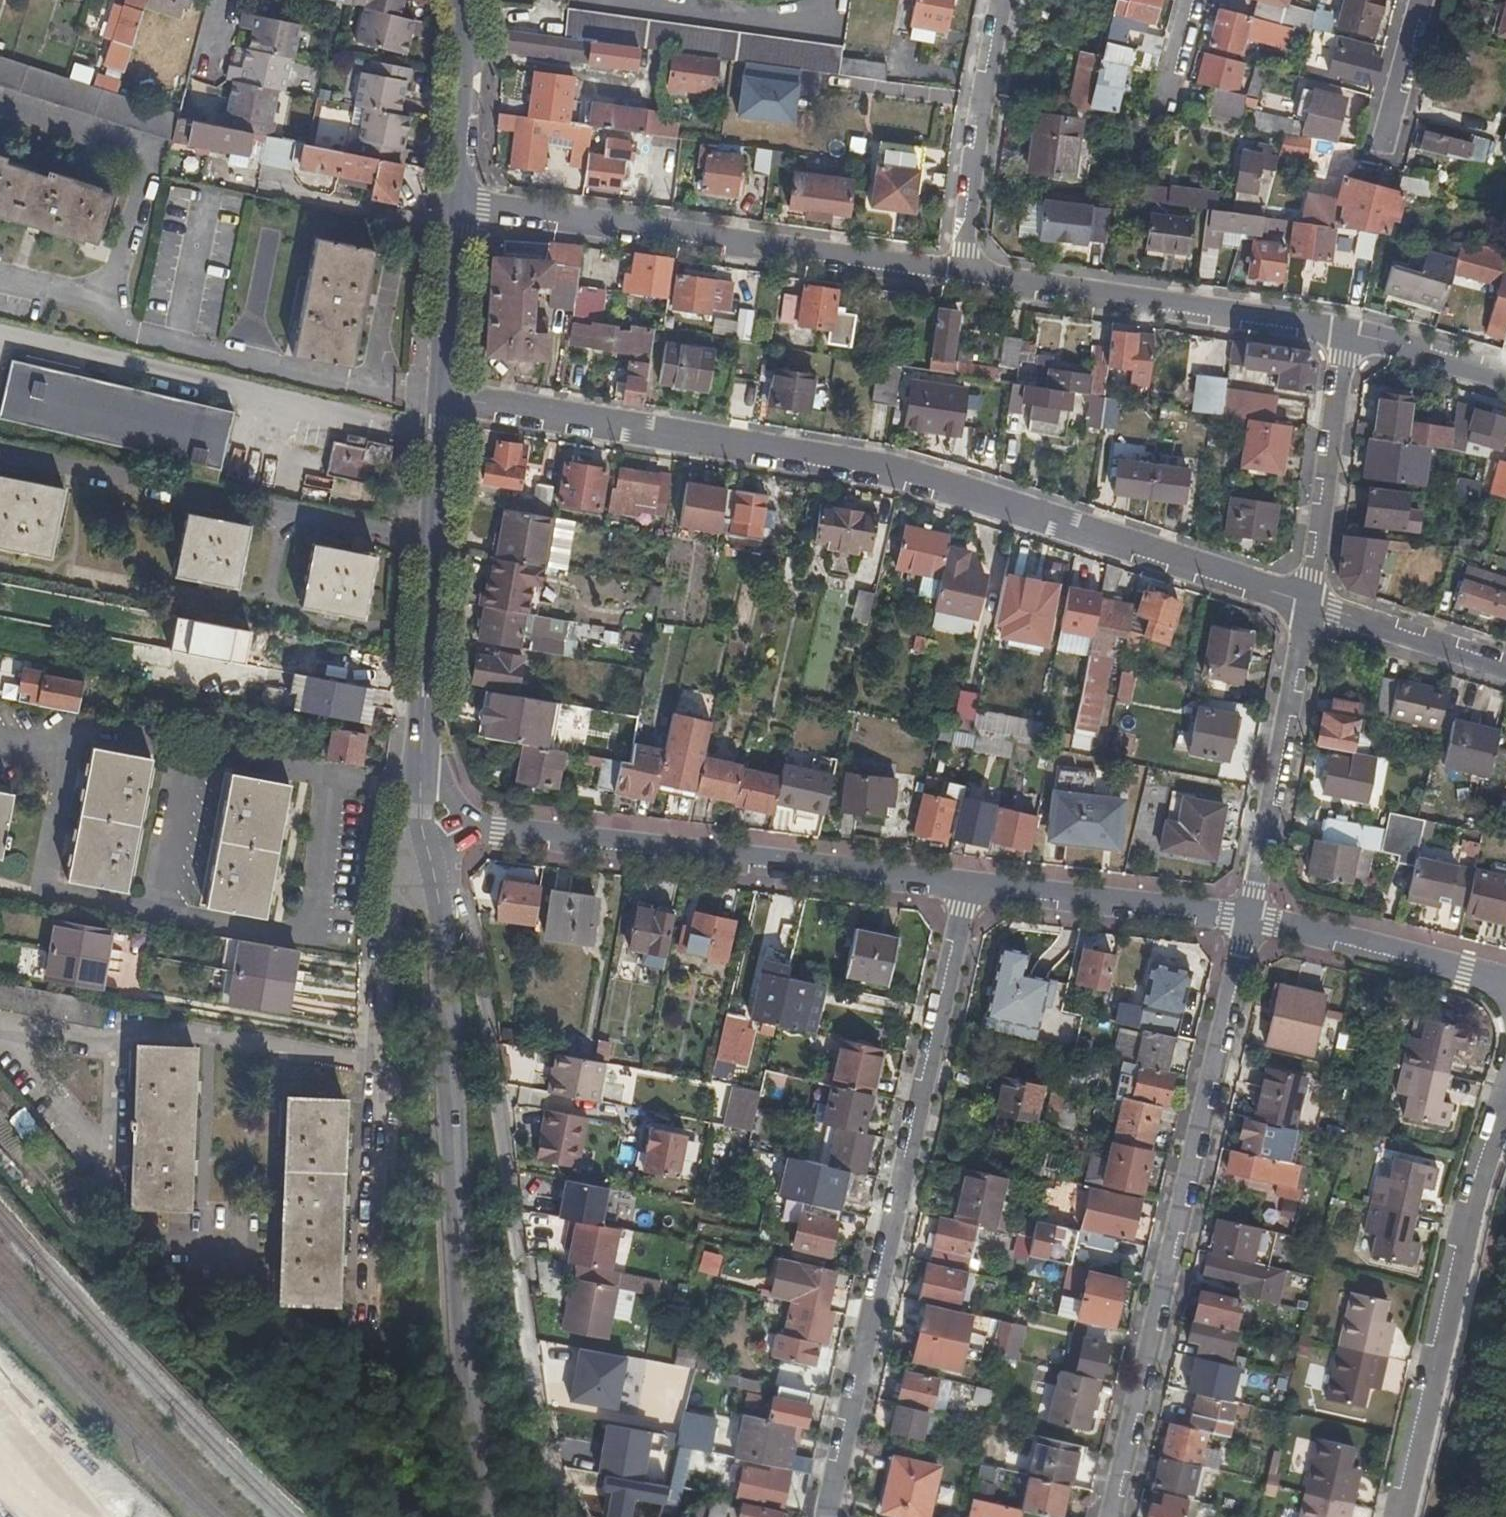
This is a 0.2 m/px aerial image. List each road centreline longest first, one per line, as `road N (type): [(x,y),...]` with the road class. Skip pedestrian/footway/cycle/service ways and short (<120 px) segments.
road 1 (residential): [(441,396),(886,470),(1310,600)]
road 2 (tertiary): [(421,735),(417,782),(441,905),(475,1419),(498,1516)]
road 3 (residential): [(970,888),(834,1516)]
road 4 (residential): [(1249,920),(1114,1516)]
road 5 (residential): [(970,888),(499,834),(454,802),(421,735)]
road 6 (track): [(368,1507),(191,1330),(0,1106)]
road 7 (residential): [(456,207),(960,270)]
road 8 (residential): [(1505,1097),(1405,1516)]
road 9 (residential): [(960,270),(1338,331)]
road 10 (tertiary): [(441,396),(421,735)]
road 11 (residential): [(1310,600),(1249,920)]
road 12 (residential): [(1249,920),(970,888)]
road 13 (residential): [(1003,0),(960,270)]
road 14 (residential): [(1338,331),(1310,600)]
road 15 (residential): [(1505,981),(1249,920)]
road 16 (tertiary): [(457,0),(467,61),(456,207)]
road 17 (residential): [(1310,600),(1505,665)]
road 18 (tertiary): [(456,207),(441,396)]
road 19 (residential): [(1338,331),(1505,378)]
road 20 (residential): [(1422,0),(1384,147)]

